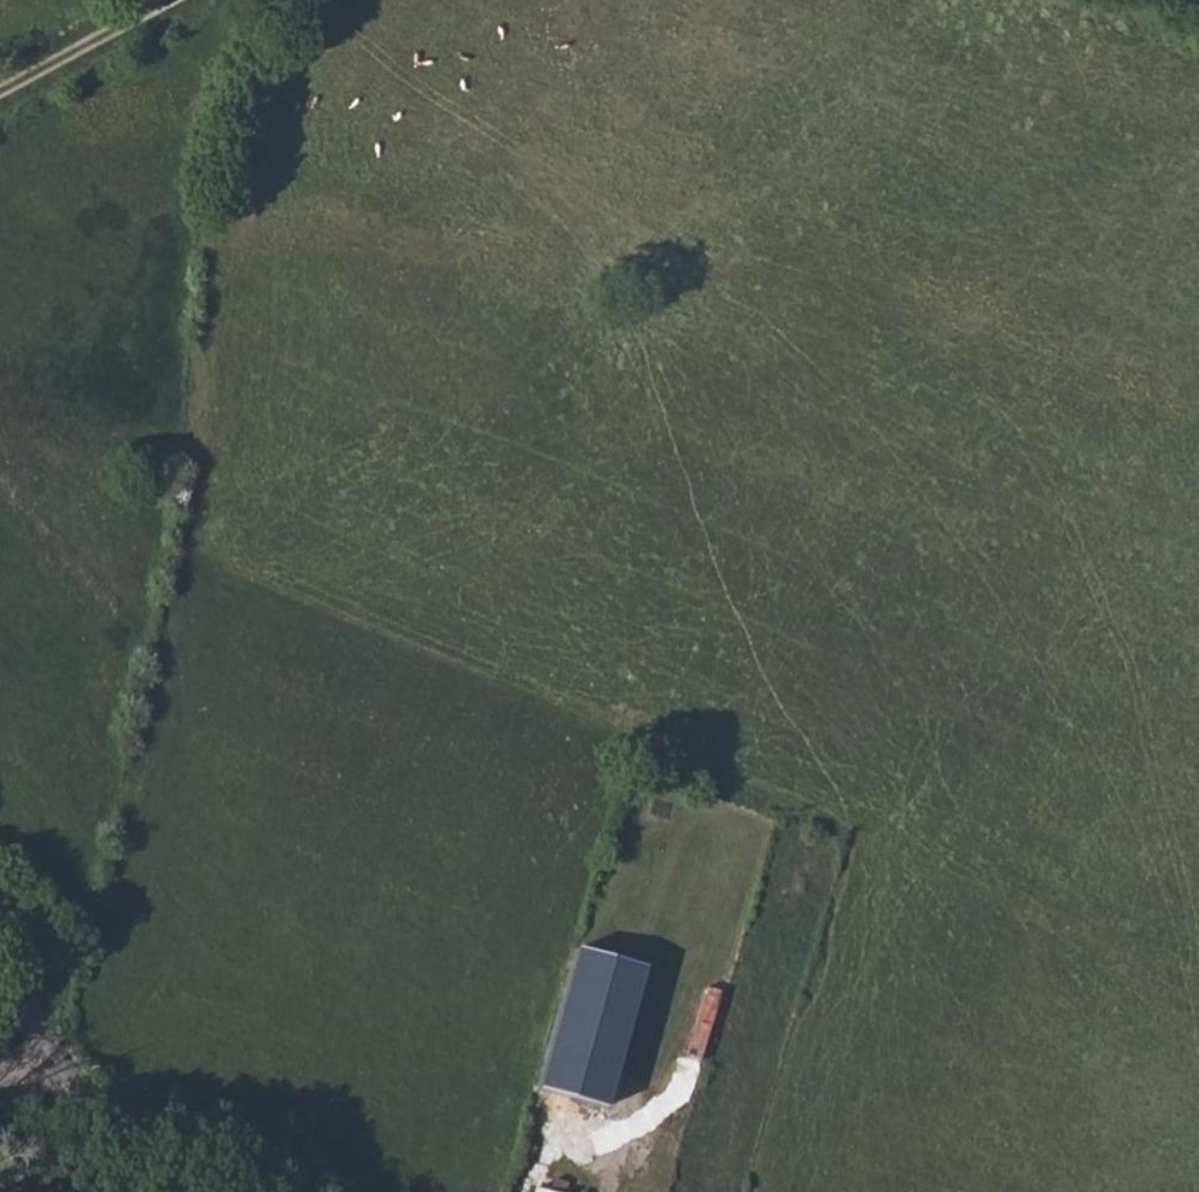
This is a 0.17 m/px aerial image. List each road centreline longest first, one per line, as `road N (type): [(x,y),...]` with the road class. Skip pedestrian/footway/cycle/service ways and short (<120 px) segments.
road 1 (unclassified): [(275,1191),(116,1121),(74,1086)]
road 2 (track): [(0,92),(173,0)]
road 3 (unclassified): [(74,1086),(41,1034),(0,925)]

